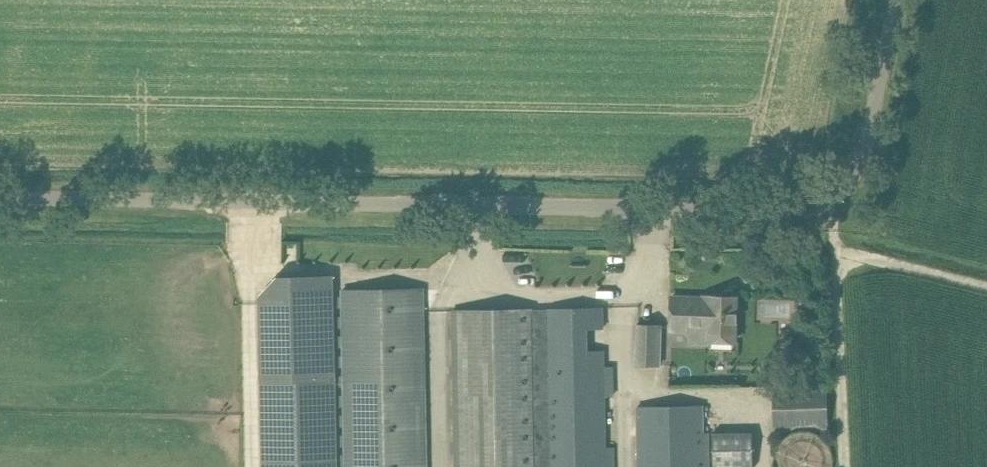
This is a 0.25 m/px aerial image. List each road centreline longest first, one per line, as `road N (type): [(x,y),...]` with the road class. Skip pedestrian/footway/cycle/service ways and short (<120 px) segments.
road 1 (unclassified): [(827,205),(785,213),(0,202)]
road 2 (unclassified): [(827,205),(868,142),(897,0)]
road 3 (track): [(986,288),(836,251)]

